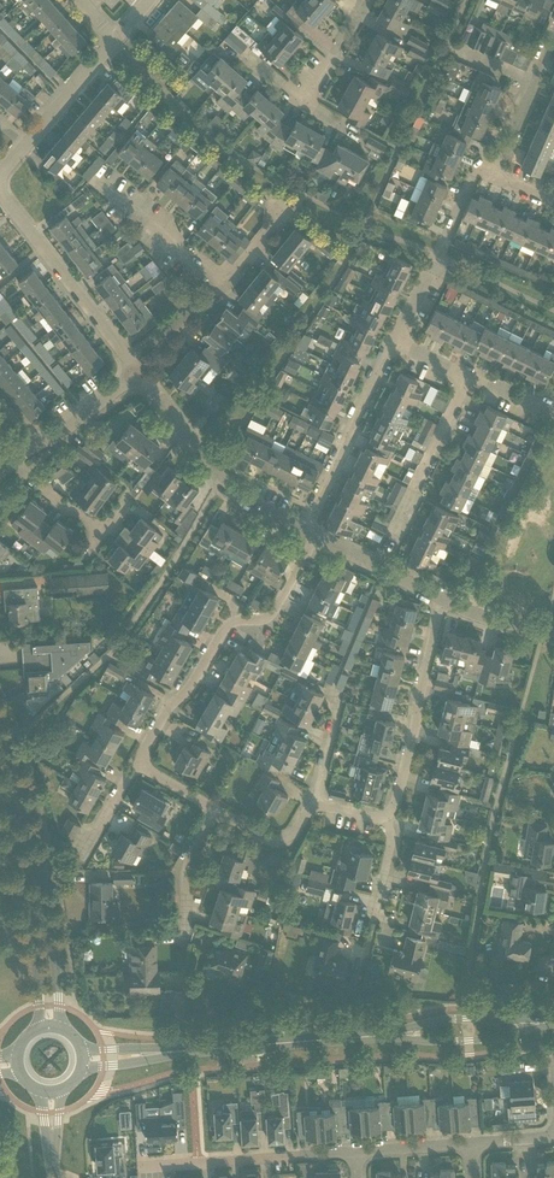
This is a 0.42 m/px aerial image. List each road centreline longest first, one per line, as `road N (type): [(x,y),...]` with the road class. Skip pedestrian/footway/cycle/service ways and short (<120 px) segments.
road 1 (unclassified): [(62,1029),(49,908),(0,726)]
road 2 (residential): [(314,538),(268,617),(240,621),(219,636),(190,688),(160,719),(144,764)]
road 3 (unclassified): [(0,793),(29,912),(37,1029)]
road 4 (tertiary): [(160,1054),(391,1036)]
road 5 (residential): [(300,532),(239,499),(138,374)]
road 6 (residential): [(384,817),(415,729),(442,601)]
road 7 (residential): [(378,569),(467,378)]
road 8 (residential): [(300,532),(393,345)]
road 9 (residential): [(127,357),(0,194)]
road 10 (residential): [(165,1165),(356,1154)]
road 11 (residential): [(223,280),(104,175)]
road 12 (residential): [(493,175),(553,29)]
road 13 (tertiary): [(391,1036),(484,1040),(538,1023)]
road 14 (tertiary): [(538,1023),(448,1020),(391,1036)]
road 15 (residential): [(182,945),(185,868),(218,810)]
road 16 (residential): [(26,145),(115,39)]
road 17 (residential): [(294,101),(366,0)]
road 18 (residential): [(218,810),(281,841),(321,806)]
road 19 (residential): [(127,357),(223,280)]

